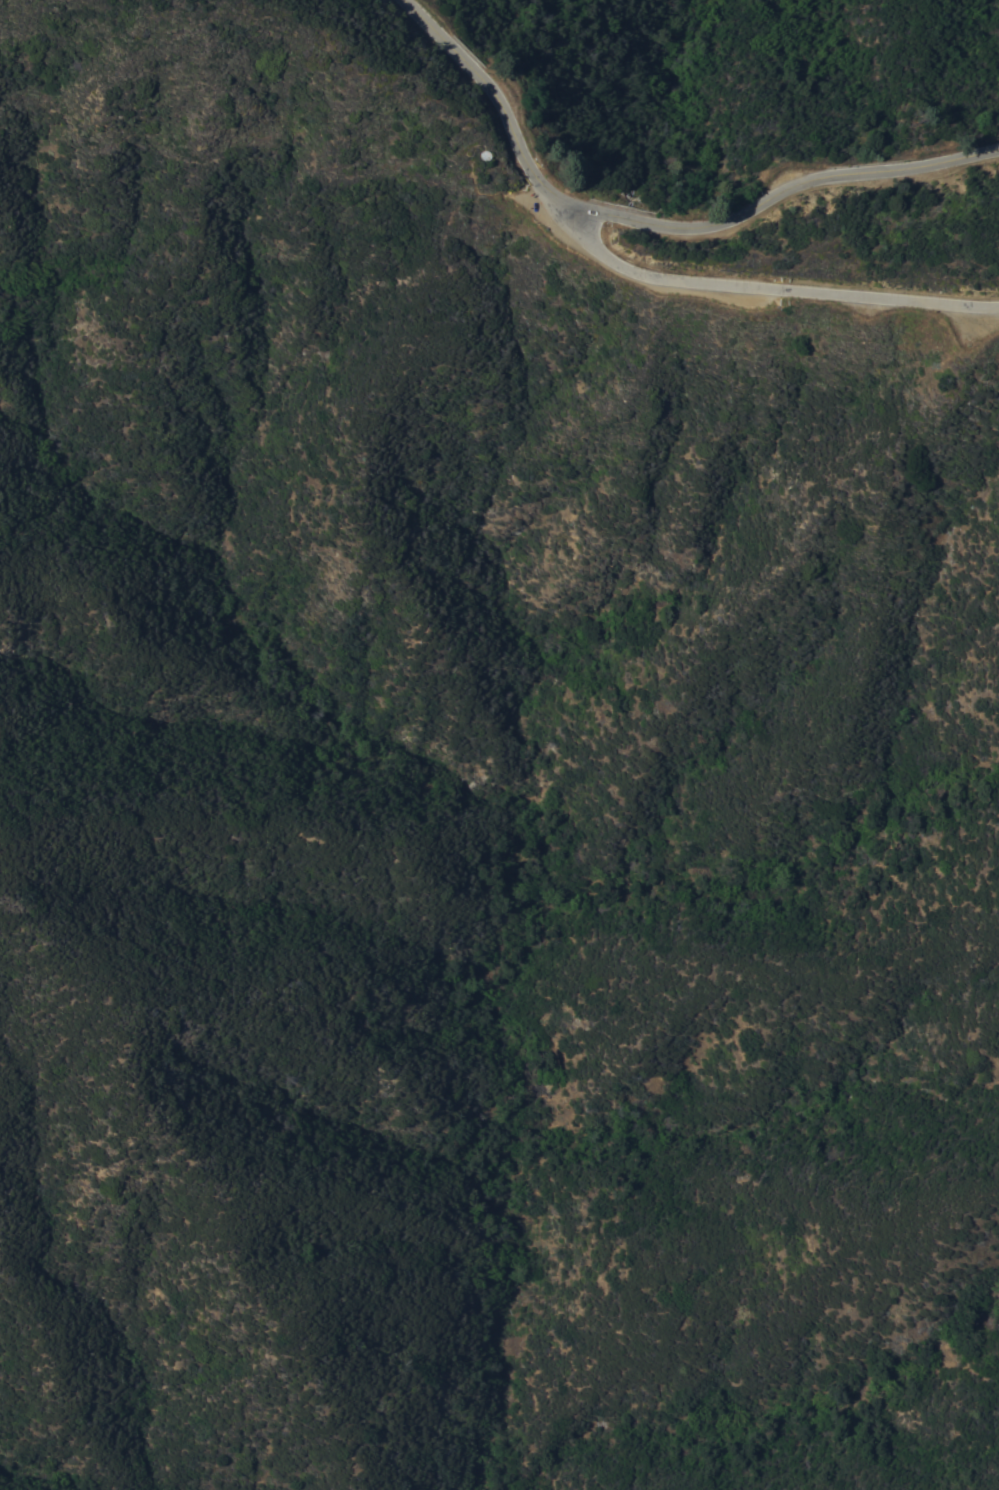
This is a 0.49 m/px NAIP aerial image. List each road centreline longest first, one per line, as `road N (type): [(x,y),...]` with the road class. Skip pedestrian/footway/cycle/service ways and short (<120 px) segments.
road 1 (residential): [(998,150),(826,171),(702,228),(626,220),(558,200),(525,160),(489,83),(406,0)]

